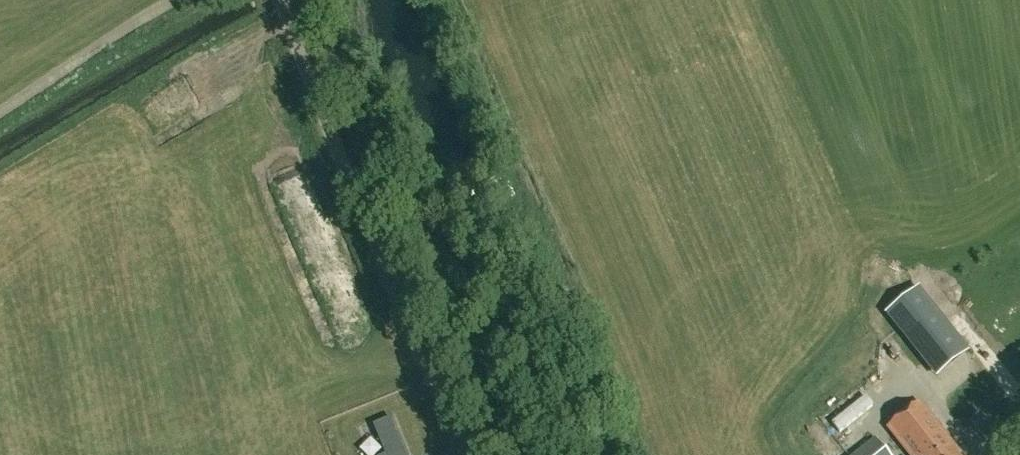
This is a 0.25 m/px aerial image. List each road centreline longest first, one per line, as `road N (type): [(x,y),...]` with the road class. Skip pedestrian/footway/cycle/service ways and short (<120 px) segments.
road 1 (unclassified): [(466,454),(334,143),(284,0)]
road 2 (track): [(0,110),(174,0)]
road 3 (track): [(378,242),(454,203),(500,151)]

